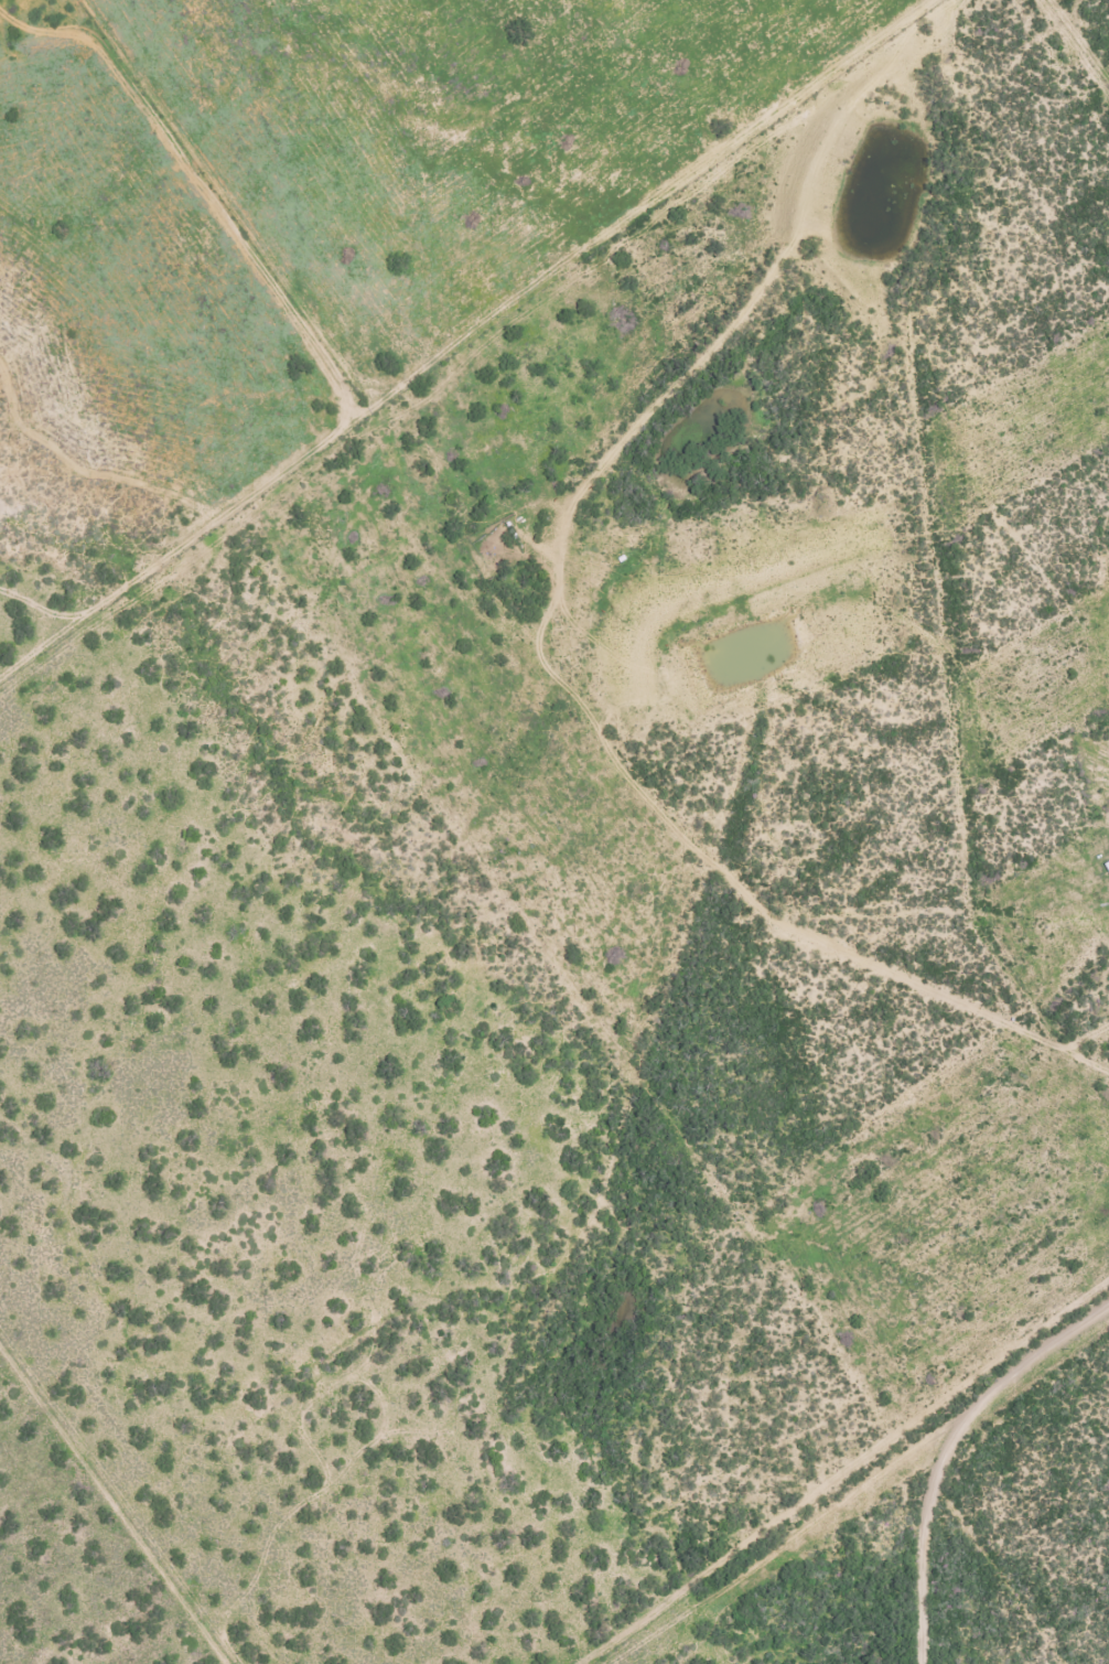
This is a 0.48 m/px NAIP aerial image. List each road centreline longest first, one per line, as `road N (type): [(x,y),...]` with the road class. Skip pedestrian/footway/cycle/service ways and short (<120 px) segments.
road 1 (residential): [(542,648),(664,802),(800,913),(1089,960),(1108,989)]
road 2 (residential): [(1108,1437),(1068,1490),(1011,1617),(1001,1663)]

